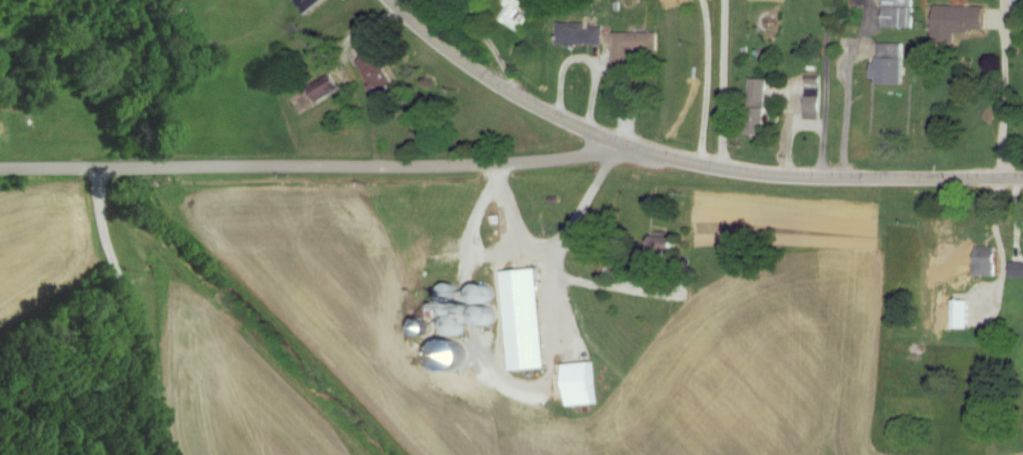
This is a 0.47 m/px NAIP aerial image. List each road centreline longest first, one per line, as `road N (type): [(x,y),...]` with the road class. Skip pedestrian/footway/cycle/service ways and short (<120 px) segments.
road 1 (residential): [(390,0),(520,98),(635,151),(803,177),(1022,177)]
road 2 (residential): [(0,168),(428,166),(635,151)]
road 3 (residential): [(122,454),(139,356),(137,260),(102,201),(99,167)]

